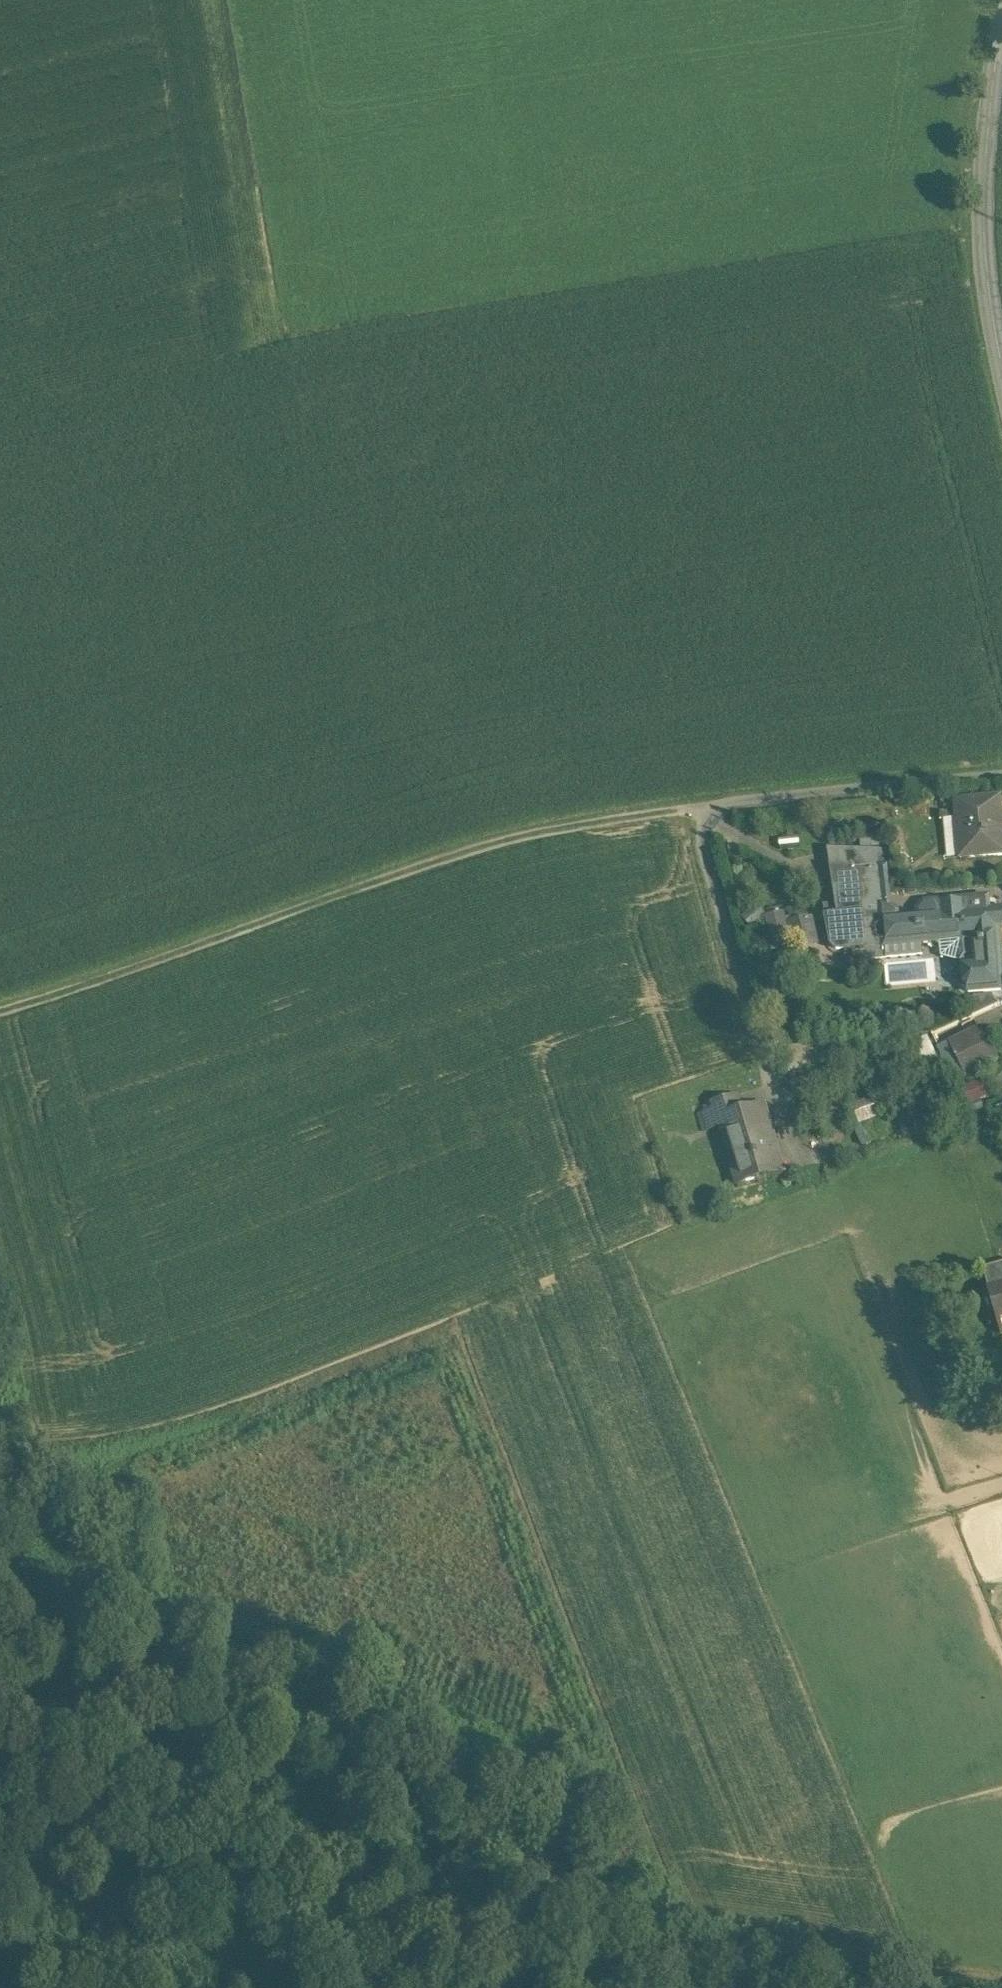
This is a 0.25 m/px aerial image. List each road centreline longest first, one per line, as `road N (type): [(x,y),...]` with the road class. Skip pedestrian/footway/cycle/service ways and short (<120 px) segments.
road 1 (track): [(697,803),(449,855),(122,977),(0,1010)]
road 2 (tertiary): [(1001,53),(986,217),(1001,358)]

